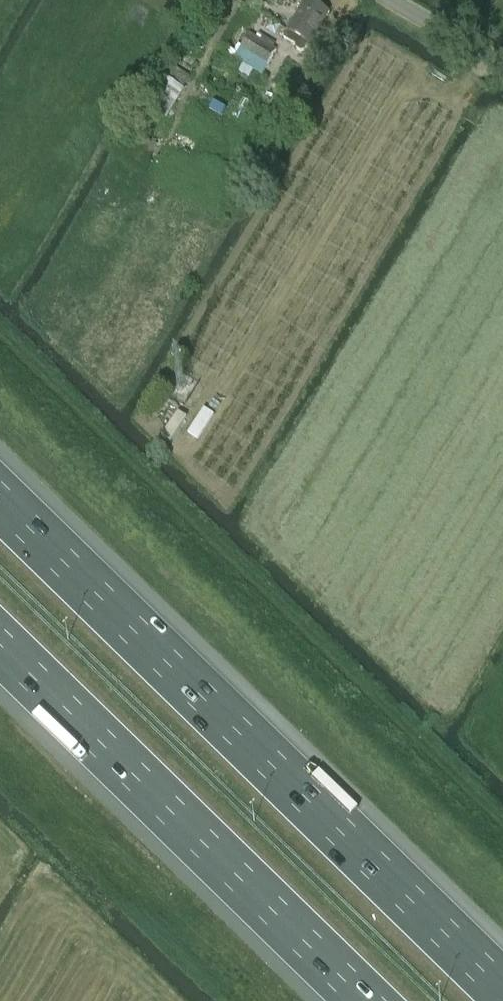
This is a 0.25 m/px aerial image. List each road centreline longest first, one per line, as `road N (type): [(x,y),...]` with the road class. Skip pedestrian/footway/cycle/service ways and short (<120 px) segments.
road 1 (motorway): [(502,993),(0,502)]
road 2 (motorway): [(0,646),(363,1000)]
road 3 (unclassified): [(502,64),(393,0)]

